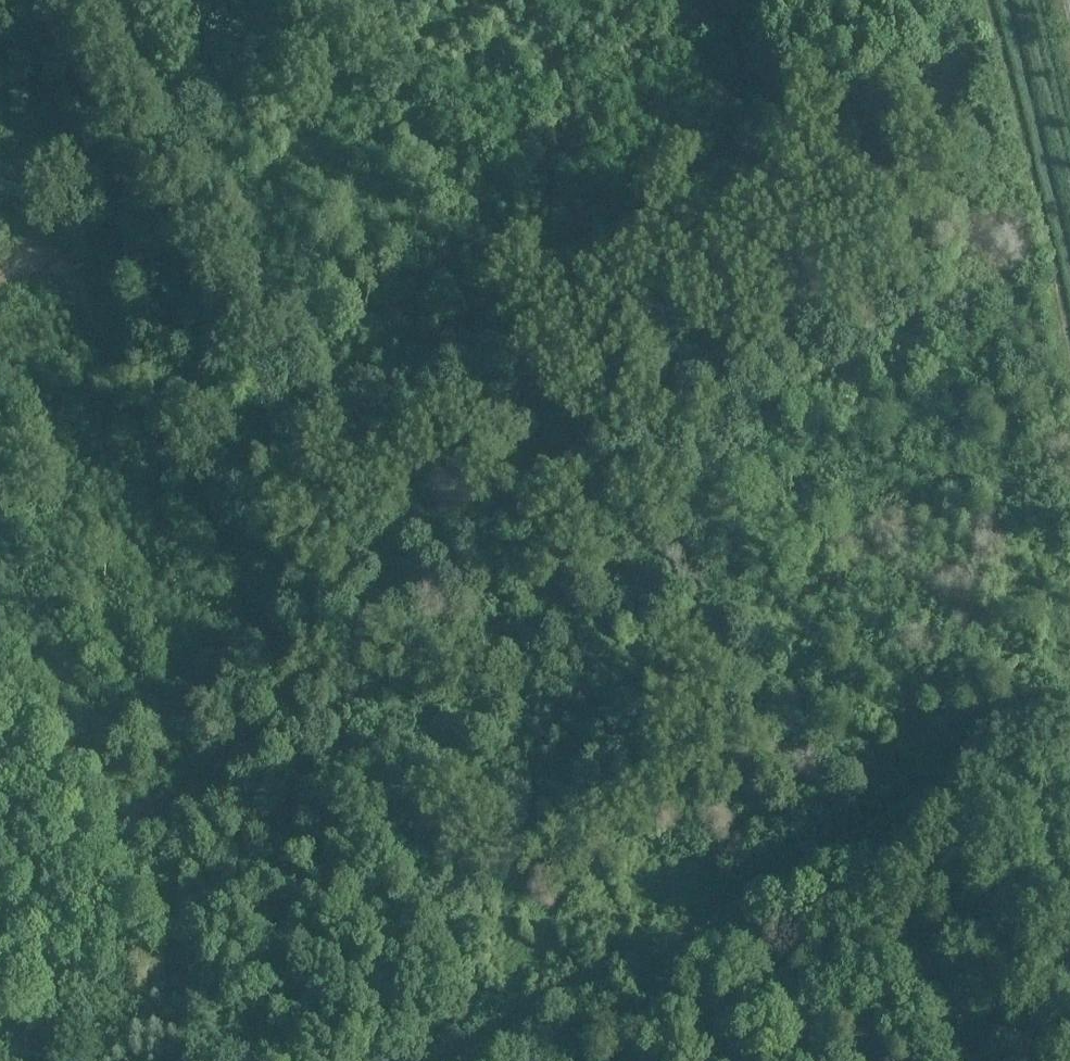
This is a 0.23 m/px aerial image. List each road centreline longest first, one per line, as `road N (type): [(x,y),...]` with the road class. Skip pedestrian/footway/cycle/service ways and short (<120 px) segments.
road 1 (track): [(0,150),(106,347)]

